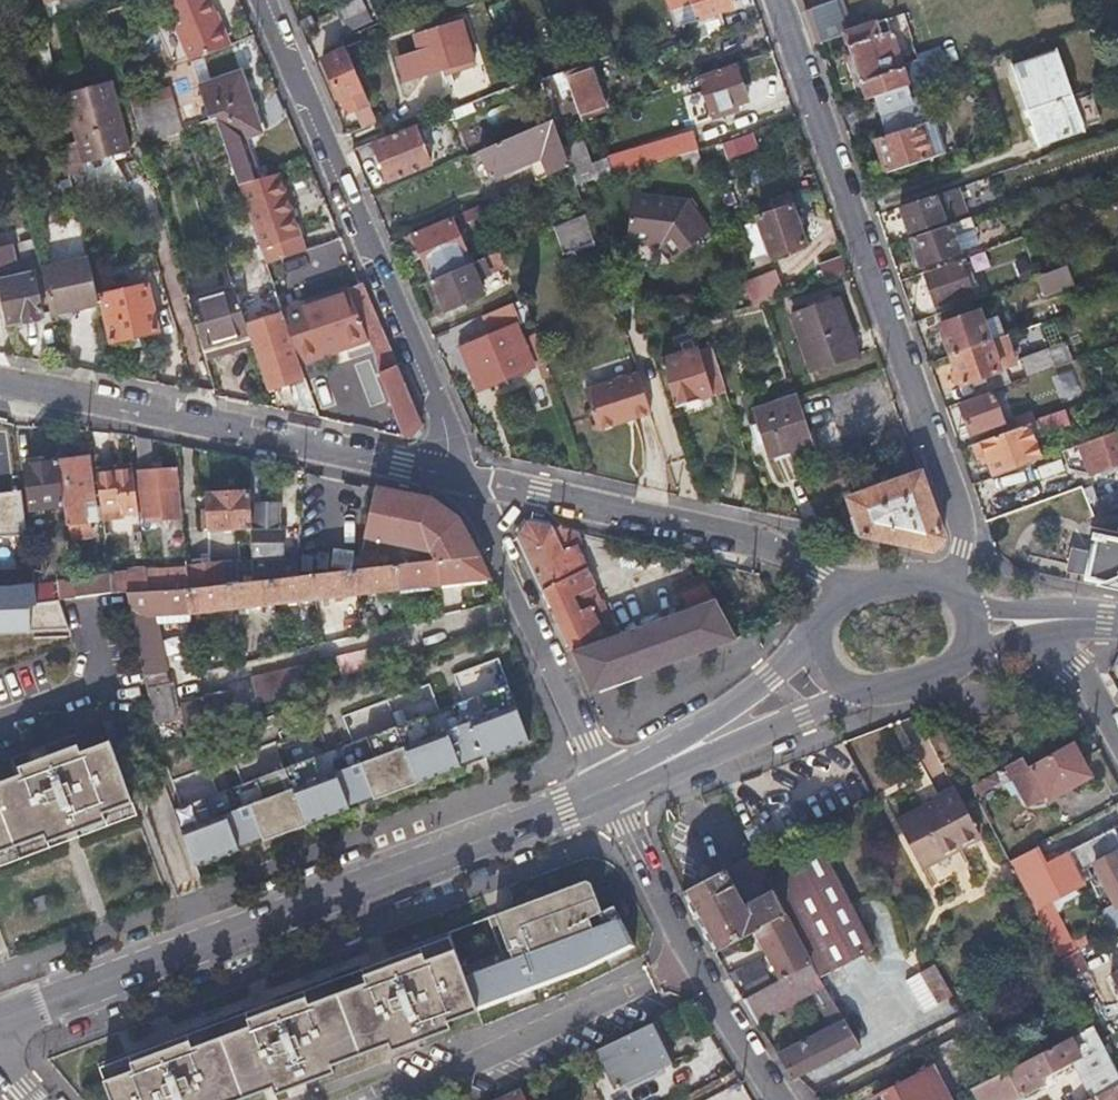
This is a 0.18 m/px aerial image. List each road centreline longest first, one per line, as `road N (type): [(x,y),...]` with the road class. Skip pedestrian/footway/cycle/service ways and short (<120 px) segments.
road 1 (secondary): [(608,790),(0,1020)]
road 2 (residential): [(947,585),(965,526),(781,0)]
road 3 (residential): [(260,0),(466,476)]
road 4 (residential): [(0,386),(466,476)]
road 5 (residential): [(849,592),(782,548),(466,476)]
road 6 (residential): [(466,476),(608,790)]
road 7 (residential): [(403,1099),(693,965)]
road 8 (secondary): [(663,765),(878,690)]
road 9 (secondary): [(820,634),(663,765)]
road 10 (residential): [(693,965),(608,790)]
road 11 (residential): [(775,1099),(693,965)]
road 12 (residential): [(1031,634),(1087,679),(1117,733)]

